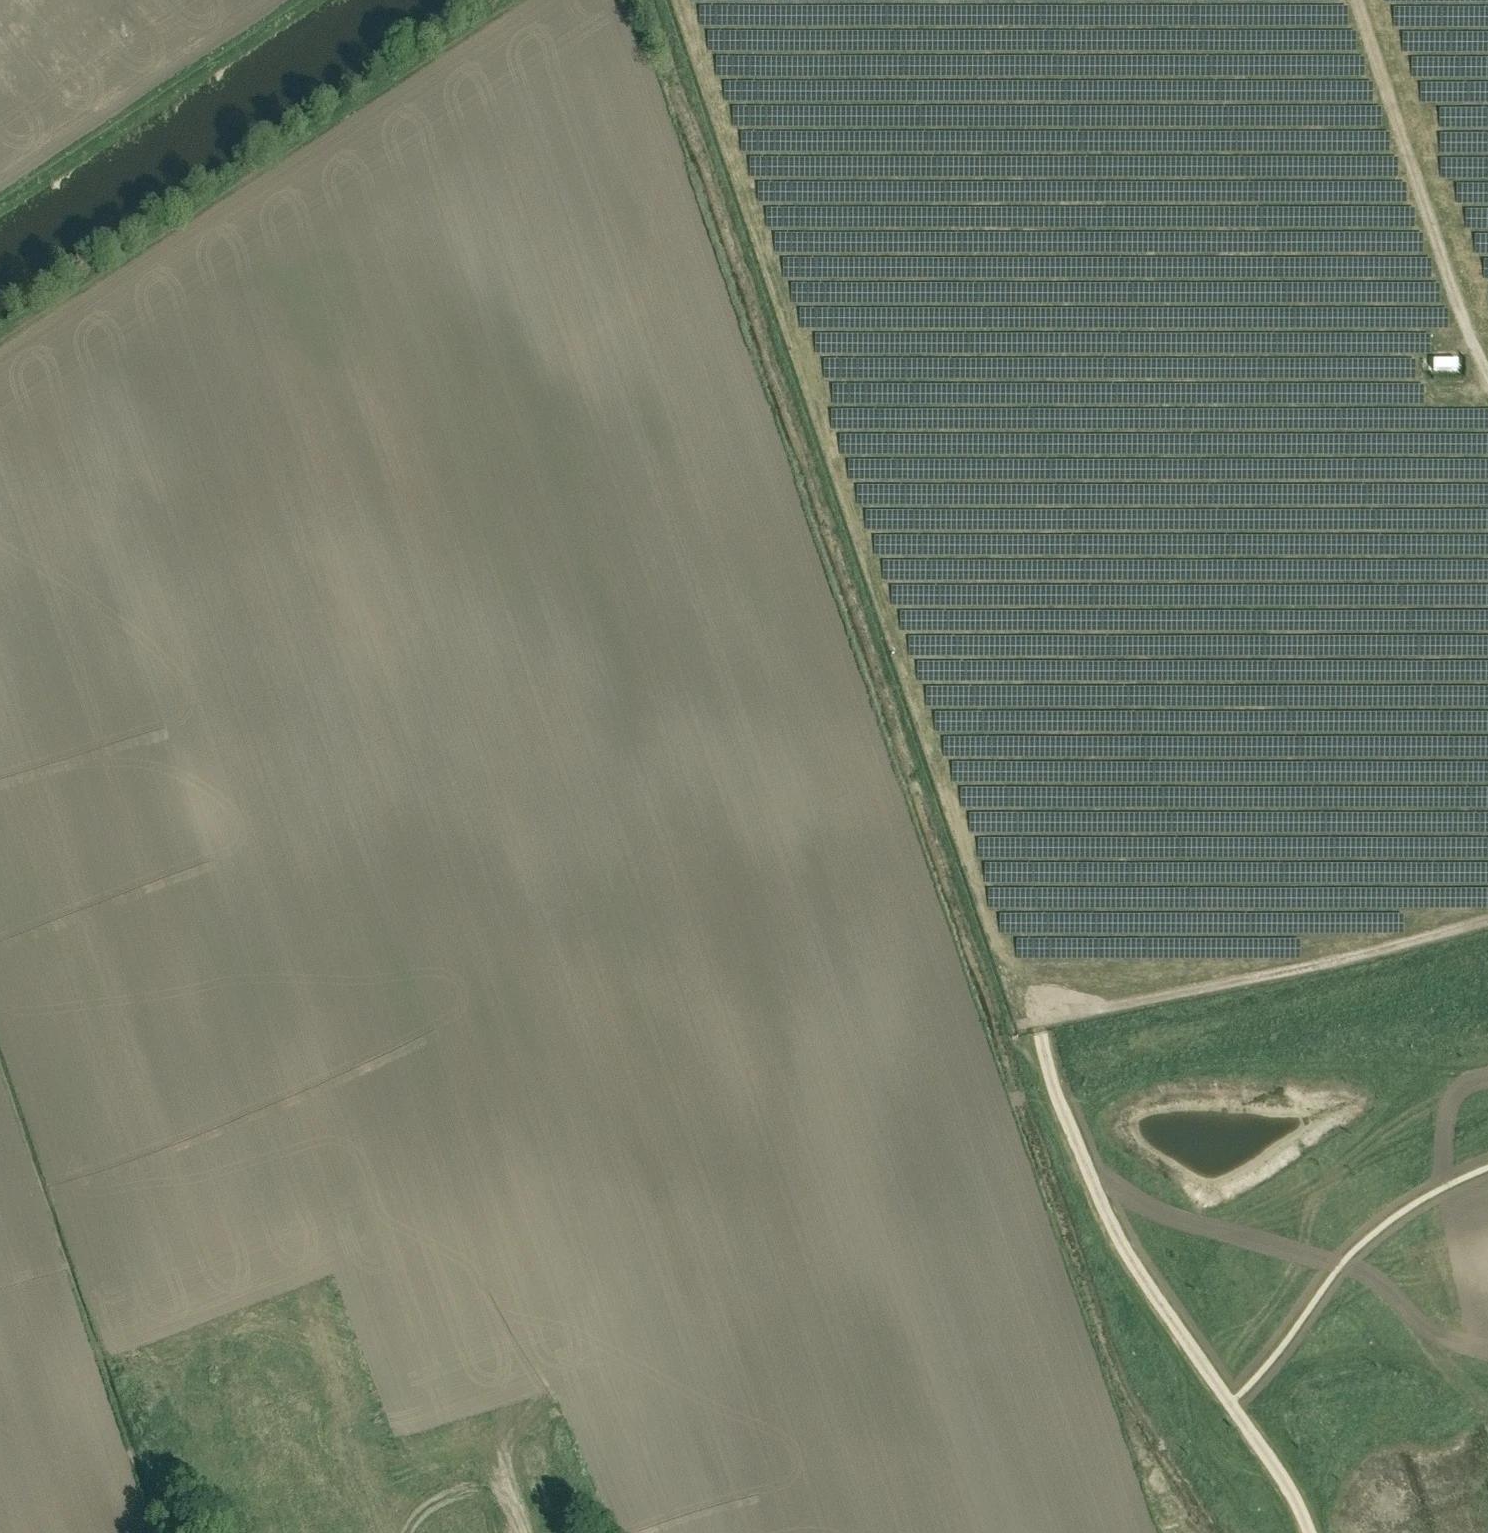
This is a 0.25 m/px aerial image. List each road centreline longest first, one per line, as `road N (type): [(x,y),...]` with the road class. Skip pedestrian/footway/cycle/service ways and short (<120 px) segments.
road 1 (track): [(1230,1401),(1113,1231),(1040,1039)]
road 2 (track): [(1310,1532),(1230,1401)]

